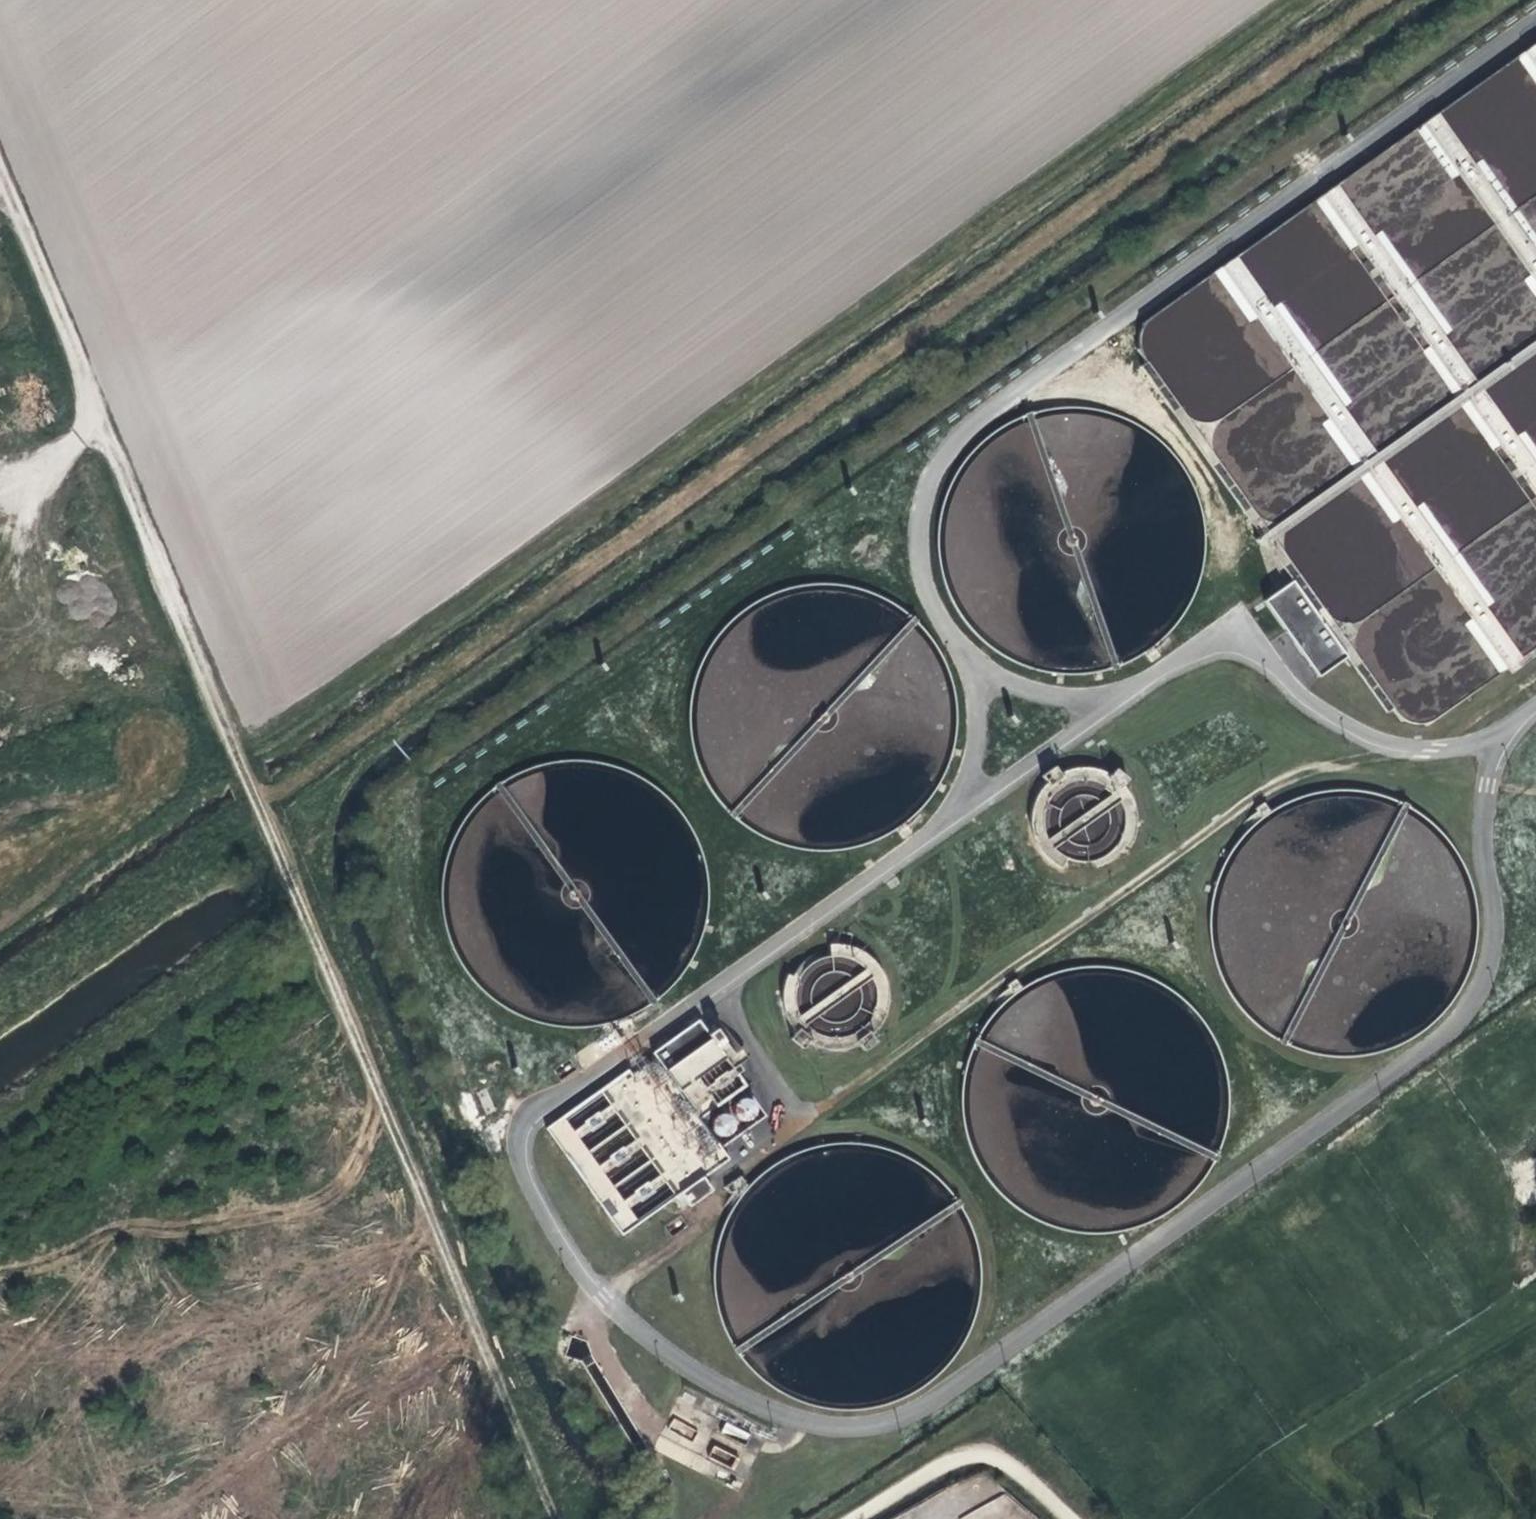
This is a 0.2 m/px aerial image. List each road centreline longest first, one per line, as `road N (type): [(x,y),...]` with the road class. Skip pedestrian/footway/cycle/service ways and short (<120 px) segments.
road 1 (track): [(0,196),(482,1352),(560,1518)]
road 2 (track): [(845,1518),(968,1442)]
road 3 (track): [(1067,1518),(1024,1476),(968,1442)]

